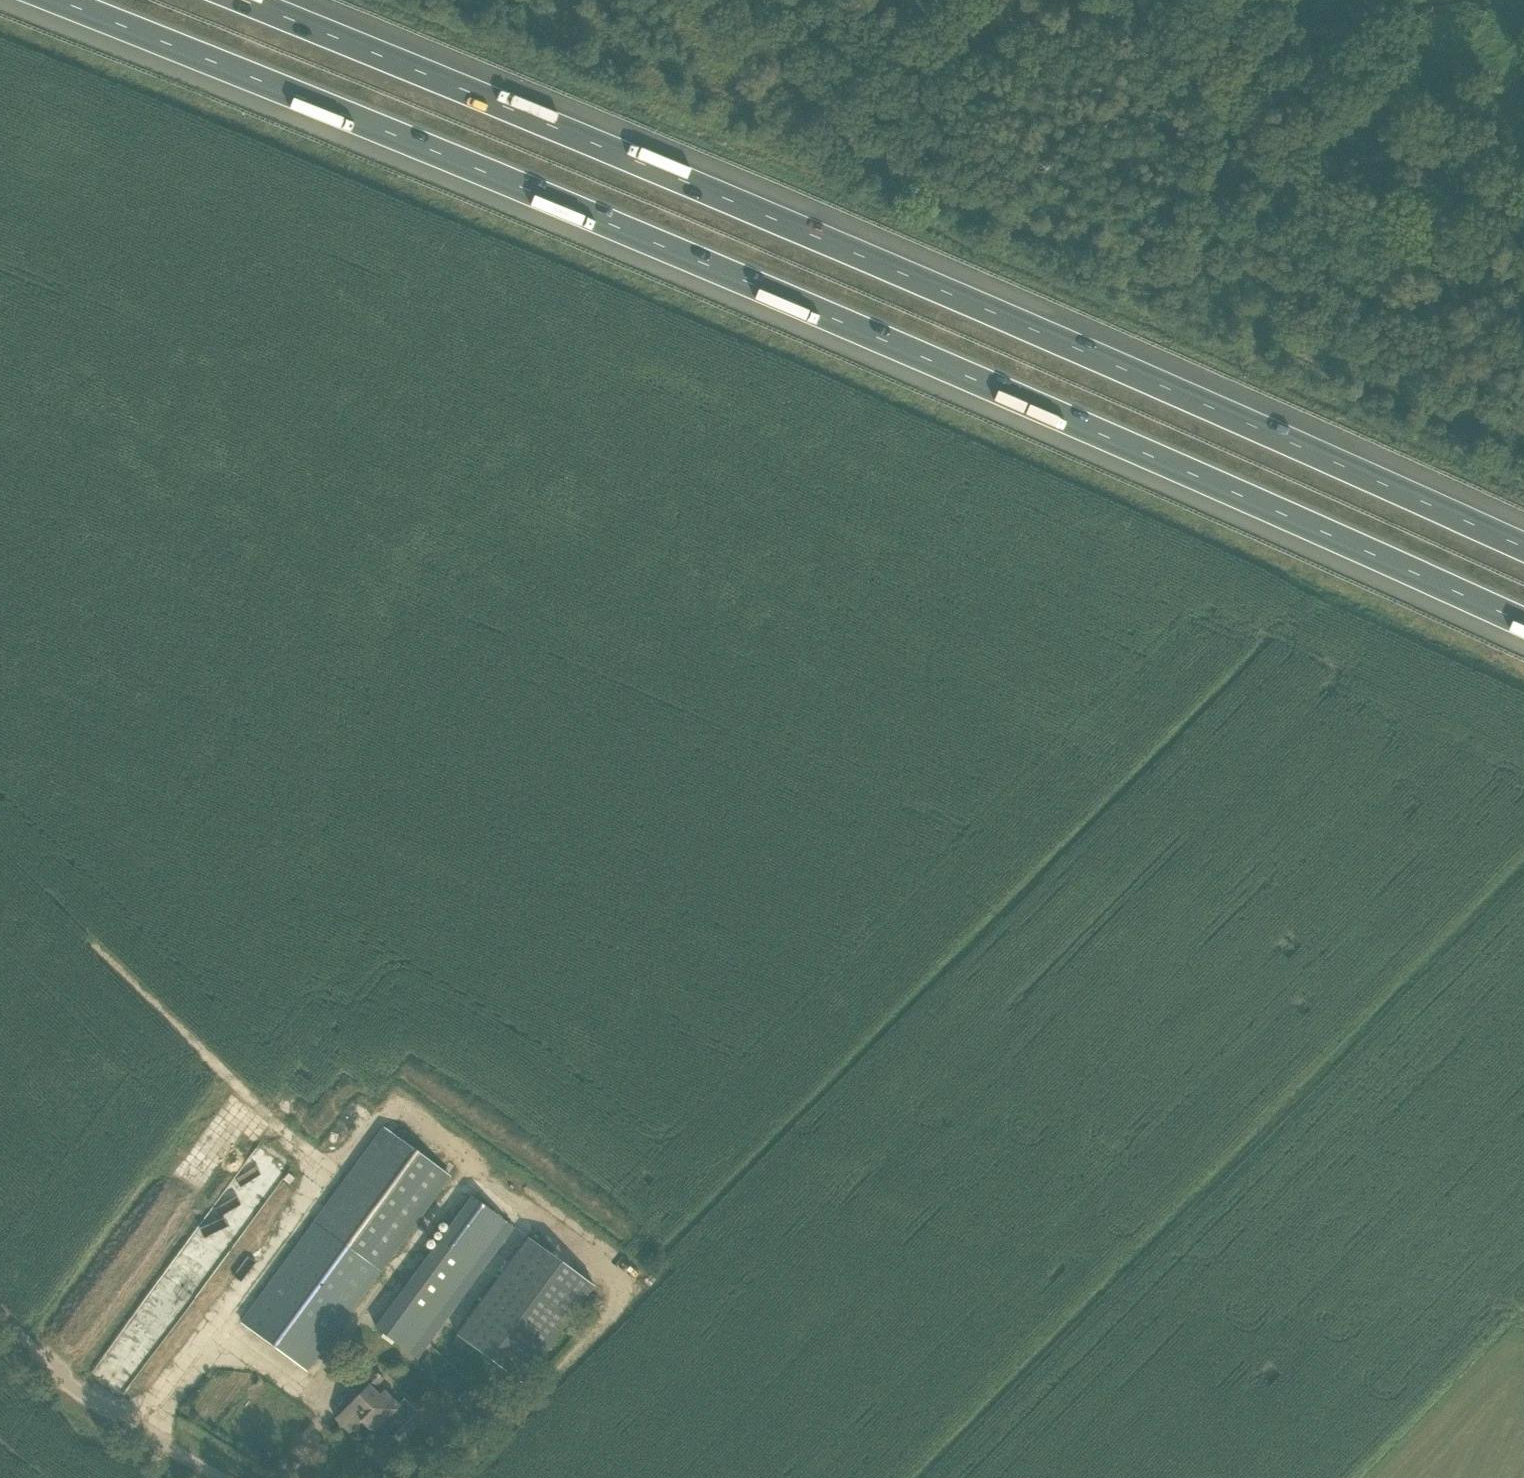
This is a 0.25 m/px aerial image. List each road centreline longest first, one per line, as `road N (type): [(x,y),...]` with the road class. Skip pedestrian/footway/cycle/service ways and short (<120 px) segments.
road 1 (motorway): [(54,0),(726,267),(1523,629)]
road 2 (motorway): [(1523,544),(765,203),(262,0)]
road 3 (track): [(1523,1315),(1486,1336),(1344,1477)]
road 4 (unclassified): [(237,1477),(99,1389)]
road 5 (track): [(0,1315),(69,1382),(99,1389)]

